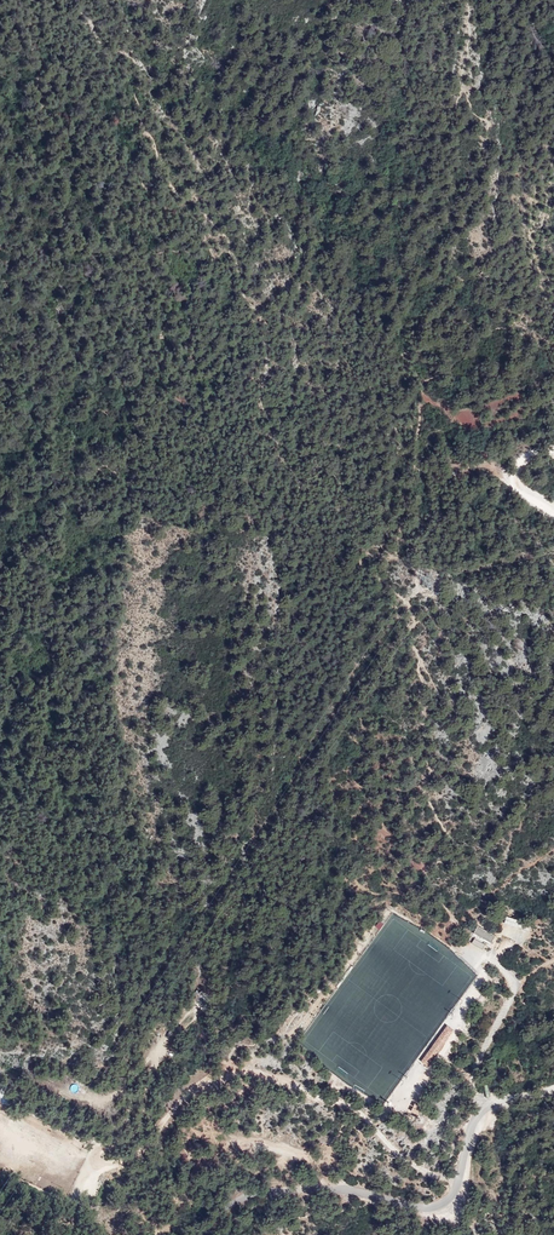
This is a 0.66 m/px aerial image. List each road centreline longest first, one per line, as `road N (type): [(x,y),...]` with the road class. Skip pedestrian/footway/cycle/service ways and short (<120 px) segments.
road 1 (track): [(457,1182),(406,1157),(351,1109),(232,1067),(177,1099),(154,1139),(94,1174),(76,1201)]
road 2 (unclassified): [(482,1110),(455,1193),(442,1204),(427,1209),(369,1193),(272,1190),(225,1207),(202,1234)]
road 3 (residential): [(469,949),(503,968),(515,993),(473,1072),(482,1110)]
road 4 (track): [(106,1166),(98,1161),(100,1146),(141,1112),(164,1043),(190,1012)]
road 5 (track): [(272,1190),(249,1186),(212,1195),(157,1234)]

